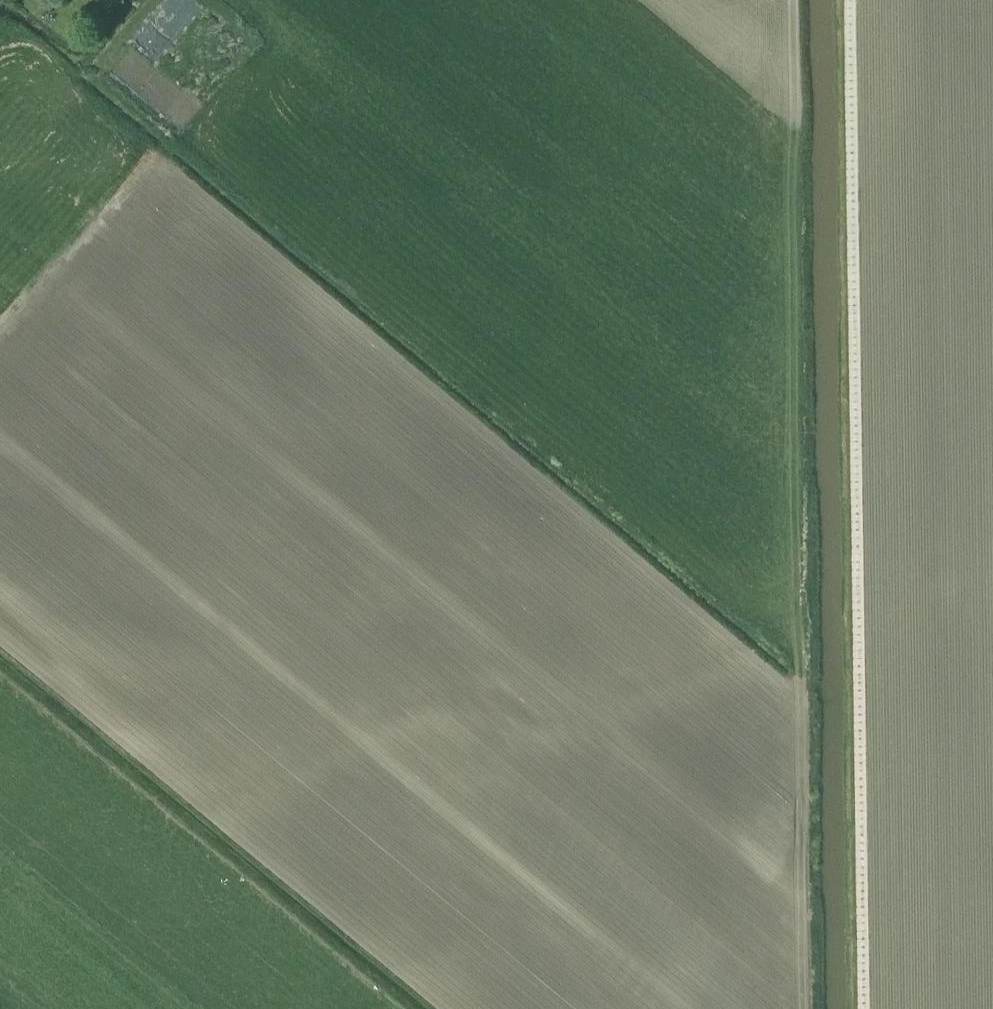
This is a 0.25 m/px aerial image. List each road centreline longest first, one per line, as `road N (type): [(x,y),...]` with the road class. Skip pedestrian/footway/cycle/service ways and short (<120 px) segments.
road 1 (track): [(850,0),(863,1008)]

